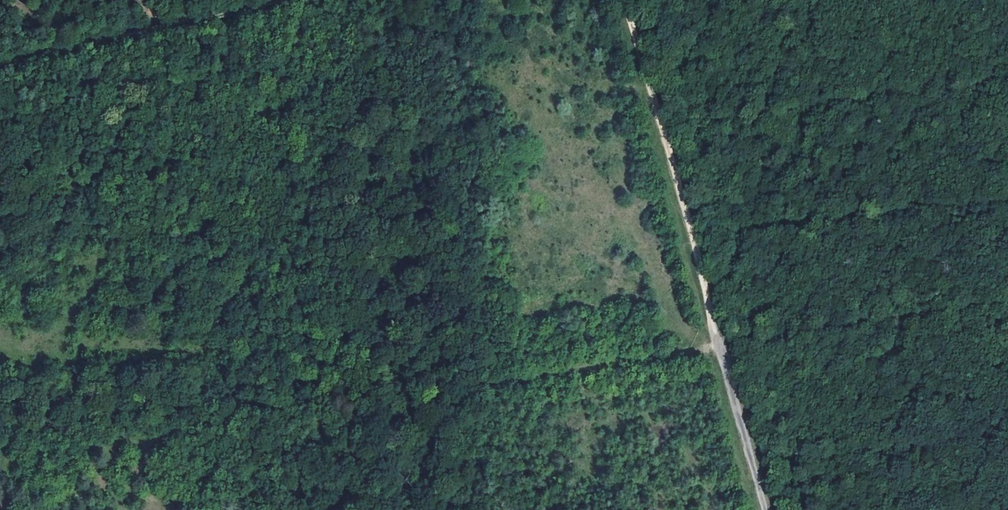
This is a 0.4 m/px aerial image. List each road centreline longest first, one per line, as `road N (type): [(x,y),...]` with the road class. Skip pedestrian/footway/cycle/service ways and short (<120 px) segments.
road 1 (track): [(0,444),(156,436),(356,387),(535,376),(1007,297)]
road 2 (track): [(766,509),(626,0)]
road 3 (track): [(275,0),(0,62)]

